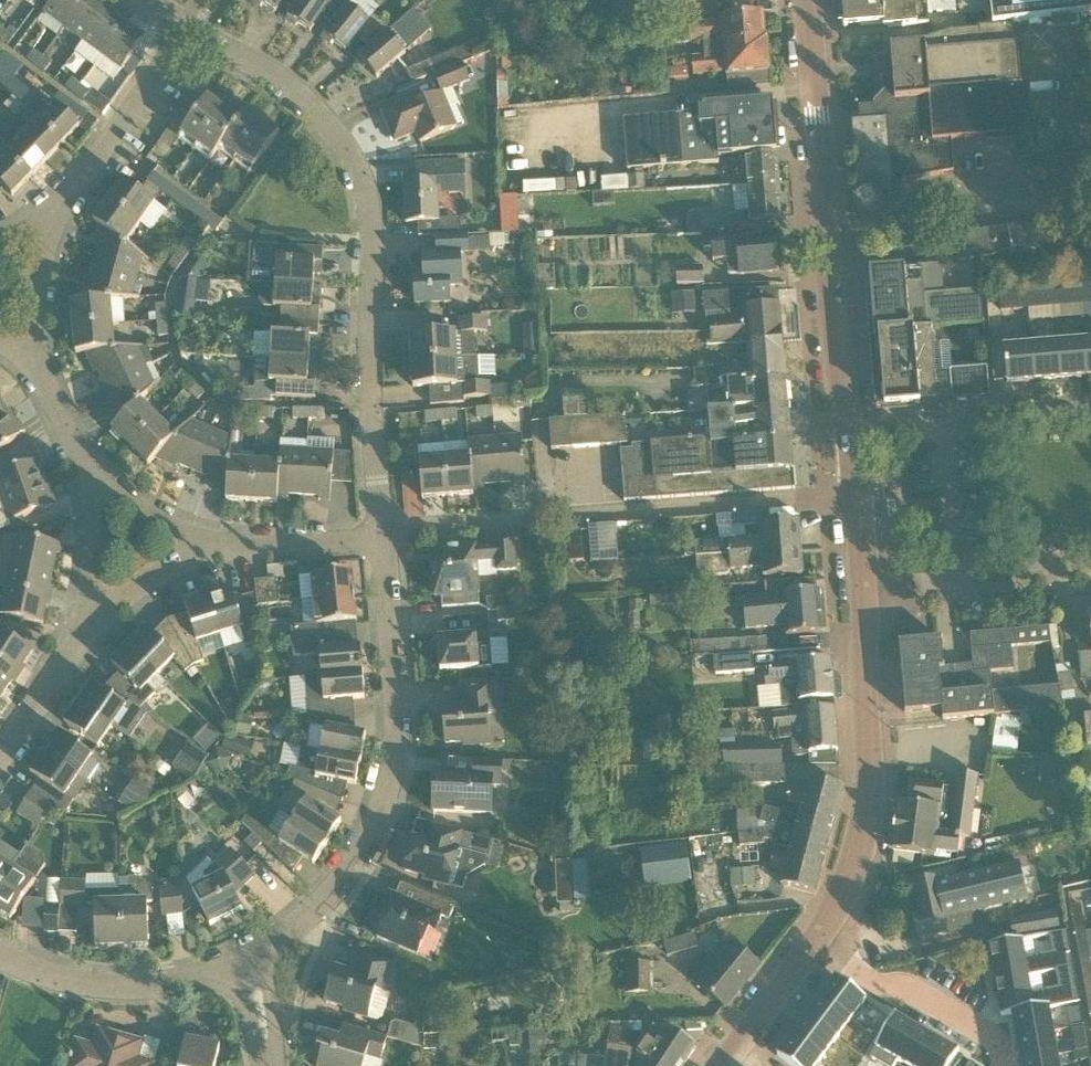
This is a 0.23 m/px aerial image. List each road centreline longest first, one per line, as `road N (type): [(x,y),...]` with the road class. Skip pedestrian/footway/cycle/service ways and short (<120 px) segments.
road 1 (residential): [(381,532),(363,189),(317,113),(272,75),(189,25)]
road 2 (residential): [(250,953),(288,931),(353,864),(388,786),(398,717),(381,532)]
road 3 (tertiary): [(815,940),(843,897),(867,820),(864,590)]
road 4 (residential): [(250,953),(197,975),(99,985),(37,972),(0,953)]
road 5 (tertiary): [(827,246),(809,0)]
road 6 (residential): [(815,940),(870,981),(910,989),(987,1034),(1002,1065)]
road 7 (residential): [(63,200),(189,25)]
road 8 (tertiary): [(851,428),(836,379),(827,246)]
road 9 (residential): [(84,626),(122,590),(227,544)]
road 10 (residential): [(959,583),(945,420)]
road 11 (tertiary): [(864,590),(851,428)]
road 12 (residential): [(32,359),(63,200)]
road 13 (tertiary): [(721,1065),(815,940)]
road 14 (residential): [(0,756),(84,626)]
road 15 (residential): [(227,544),(381,532)]
road 16 (residential): [(84,626),(99,539),(96,479)]
road 17 (residential): [(227,544),(176,527),(96,479)]
road 18 (residential): [(1090,415),(945,420)]
road 19 (residential): [(96,479),(32,359)]
road 20 (residential): [(959,583),(1090,568)]

